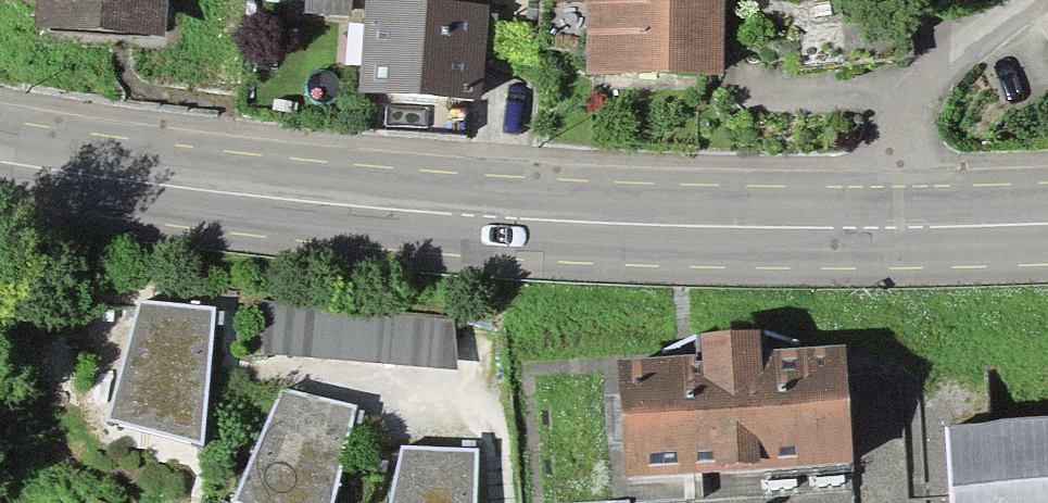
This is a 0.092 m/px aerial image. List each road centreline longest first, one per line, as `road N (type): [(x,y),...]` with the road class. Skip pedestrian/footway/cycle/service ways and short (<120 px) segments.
road 1 (primary): [(896,229),(577,224),(394,211),(0,160)]
road 2 (residential): [(1035,0),(930,83),(909,130),(896,229)]
road 3 (primary): [(1047,226),(896,229)]

